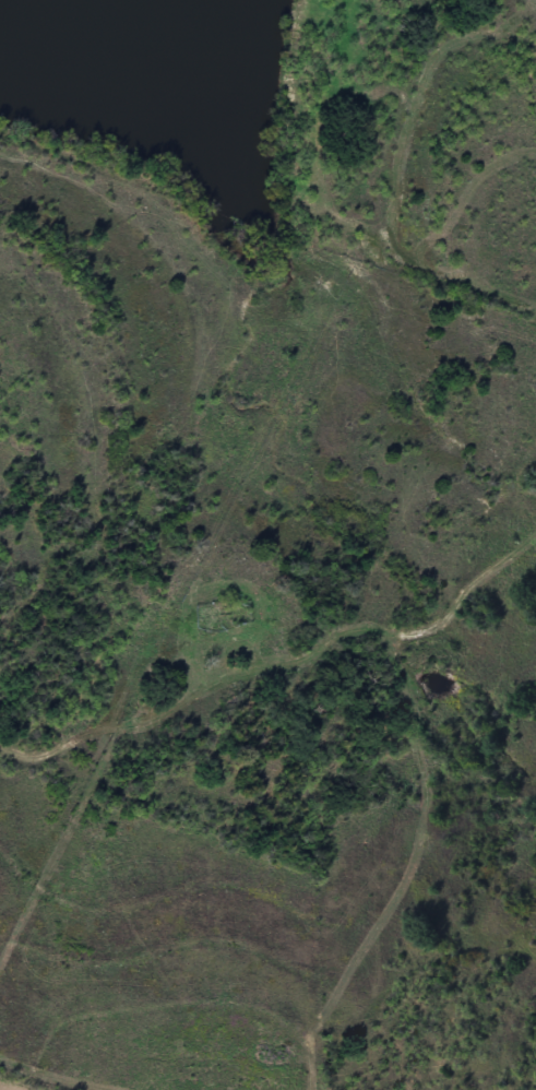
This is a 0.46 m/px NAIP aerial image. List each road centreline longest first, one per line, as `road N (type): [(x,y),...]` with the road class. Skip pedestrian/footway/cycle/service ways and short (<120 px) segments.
road 1 (residential): [(535,551),(451,570),(450,615),(404,635),(347,630),(308,662),(227,677),(189,700),(103,726),(47,758),(0,744)]

